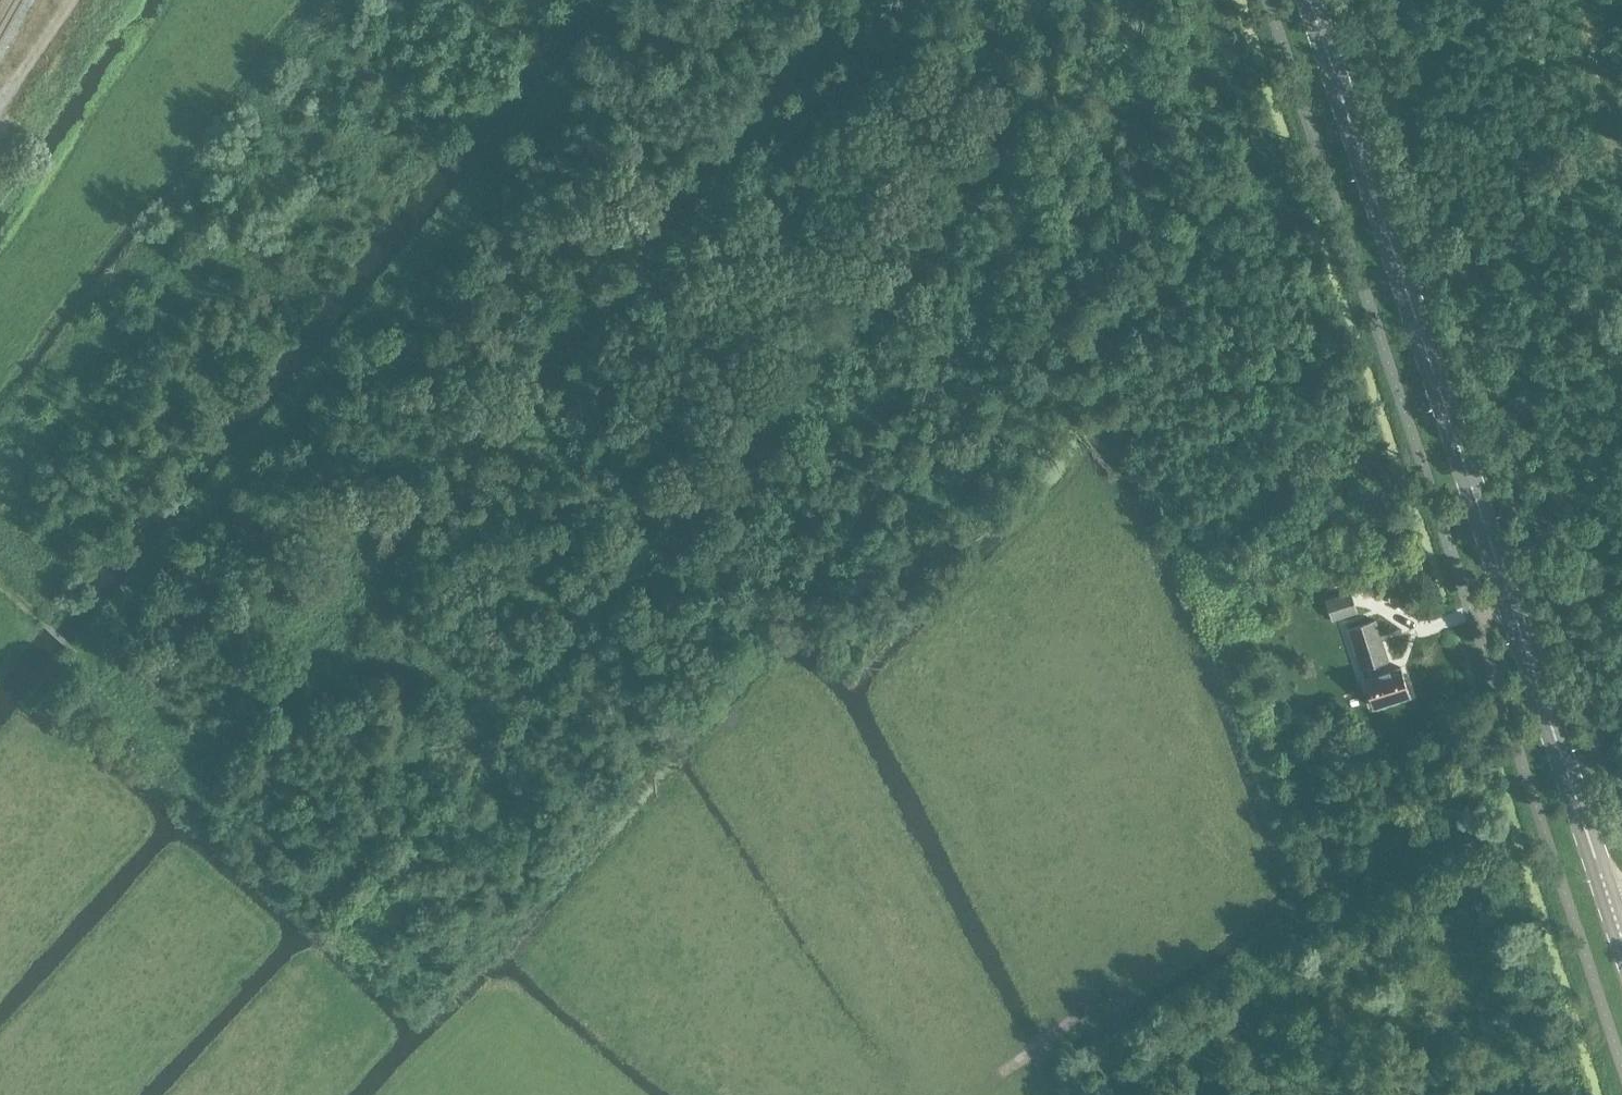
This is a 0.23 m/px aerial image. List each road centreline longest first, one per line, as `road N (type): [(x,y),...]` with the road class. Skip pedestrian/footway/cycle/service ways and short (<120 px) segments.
road 1 (secondary): [(1621,939),(1311,0)]
road 2 (track): [(75,657),(627,0)]

